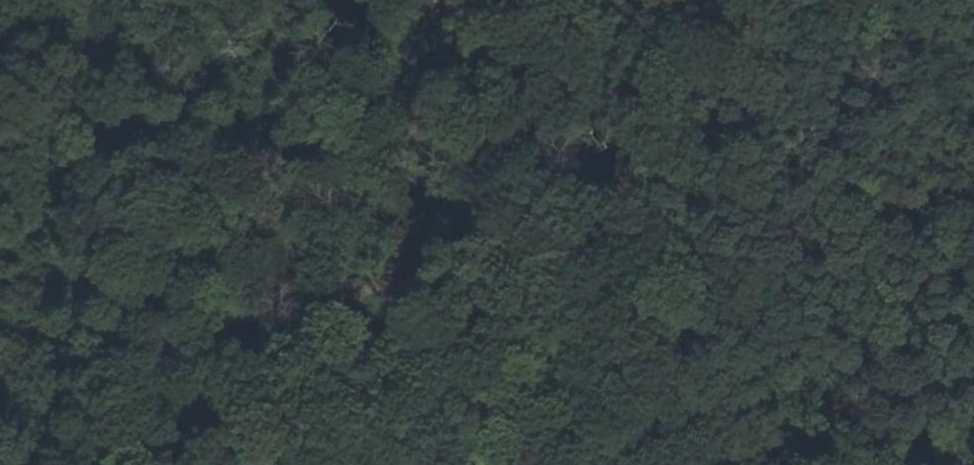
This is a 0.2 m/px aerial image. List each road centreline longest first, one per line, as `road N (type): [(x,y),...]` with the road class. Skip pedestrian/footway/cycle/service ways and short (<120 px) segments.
road 1 (track): [(667,464),(710,0)]

